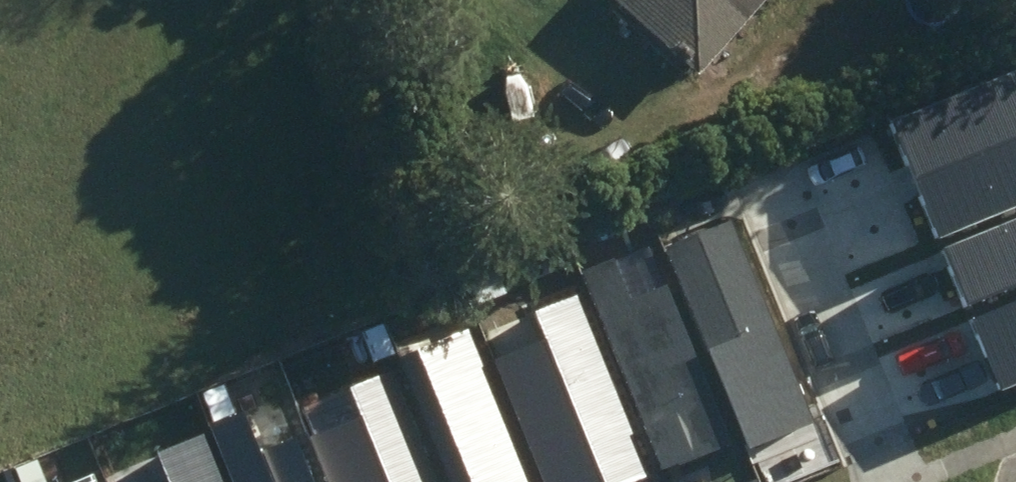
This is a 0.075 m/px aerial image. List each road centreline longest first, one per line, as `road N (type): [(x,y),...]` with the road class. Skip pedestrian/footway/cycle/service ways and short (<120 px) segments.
road 1 (residential): [(905,481),(803,203)]

